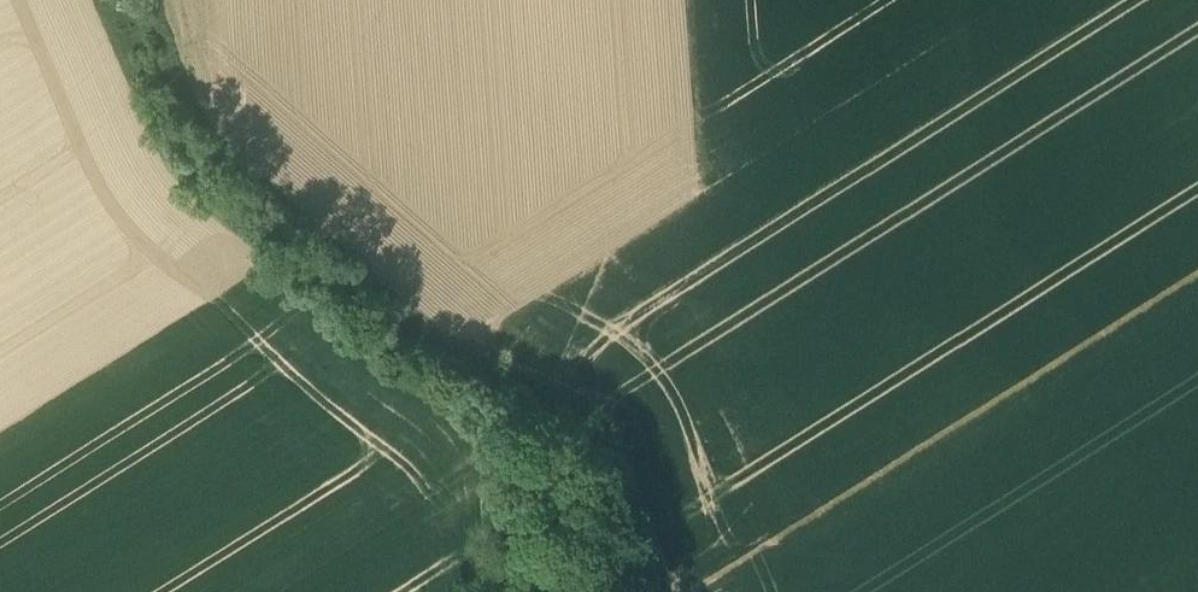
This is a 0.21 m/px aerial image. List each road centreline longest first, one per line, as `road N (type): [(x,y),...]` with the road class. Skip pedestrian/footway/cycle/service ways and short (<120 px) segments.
road 1 (track): [(171,0),(194,73),(269,154),(375,235),(450,311),(615,413),(663,495),(682,591)]

